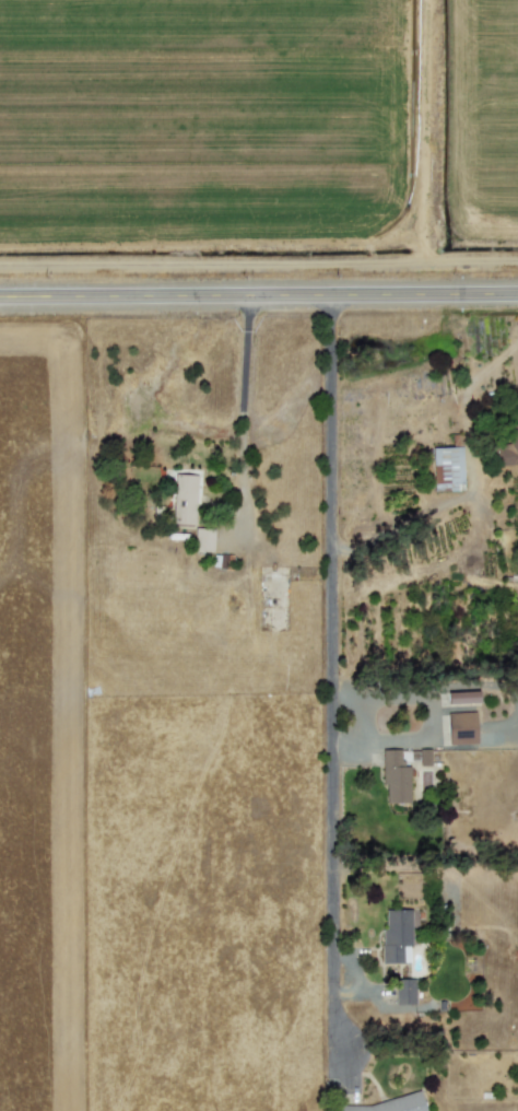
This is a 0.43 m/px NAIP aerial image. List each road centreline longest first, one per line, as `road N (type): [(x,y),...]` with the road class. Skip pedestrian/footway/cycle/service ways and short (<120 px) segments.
road 1 (residential): [(334,293),(333,1019)]
road 2 (secondary): [(0,296),(517,293)]

